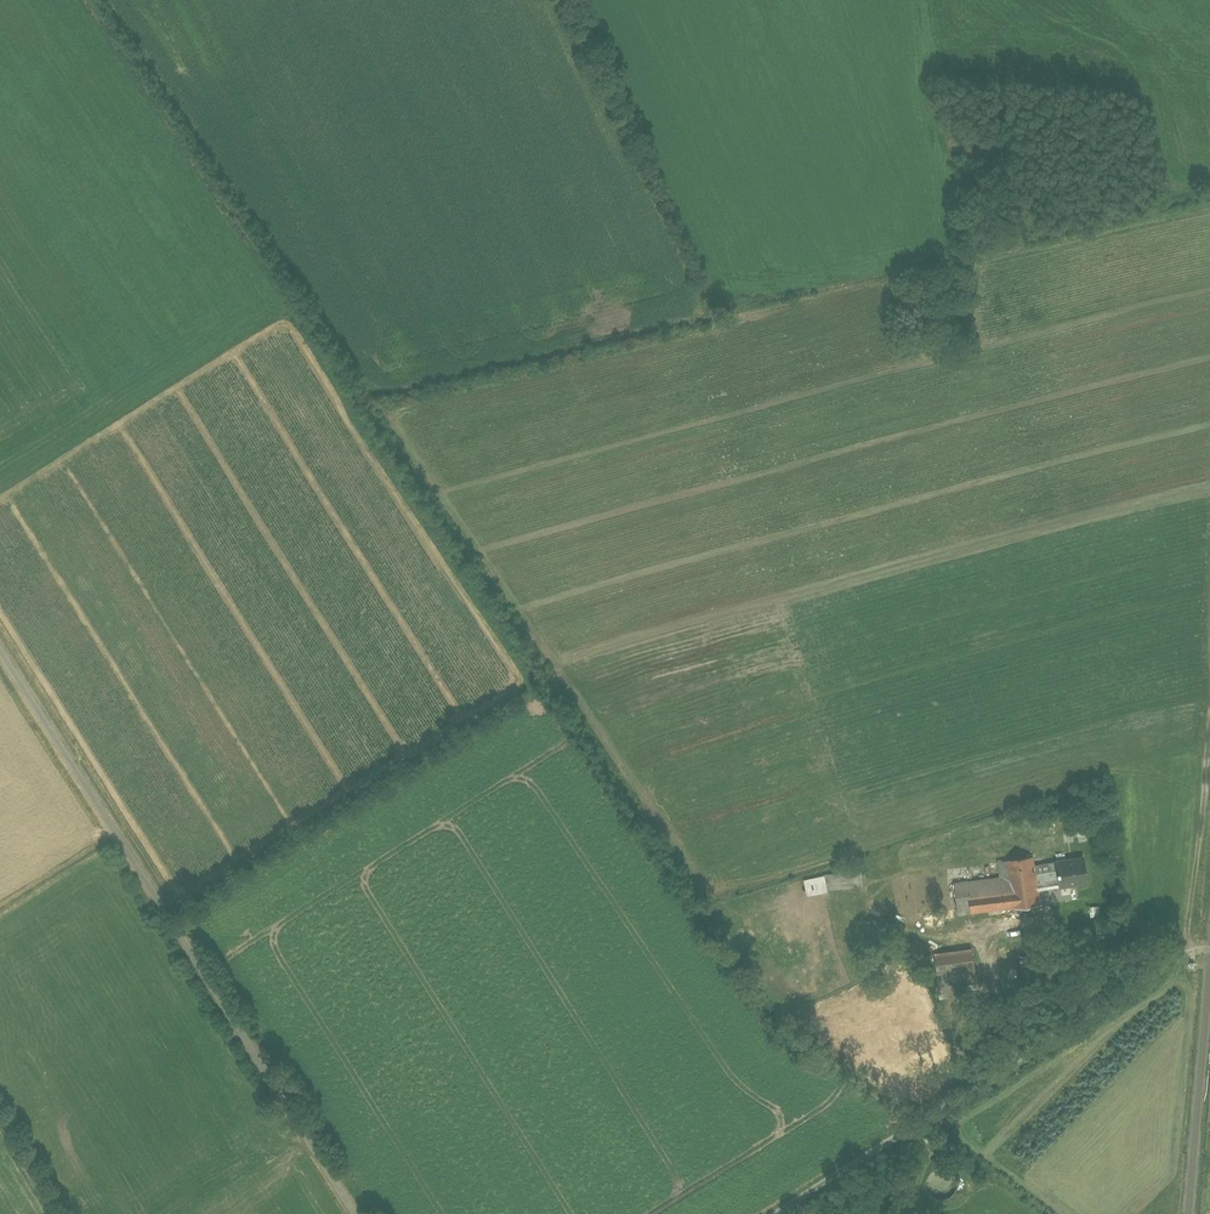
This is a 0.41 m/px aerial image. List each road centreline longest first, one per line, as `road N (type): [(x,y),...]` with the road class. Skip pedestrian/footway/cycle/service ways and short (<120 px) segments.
road 1 (unclassified): [(357,1213),(0,645)]
road 2 (unclassified): [(777,1213),(1181,956),(1209,947)]

